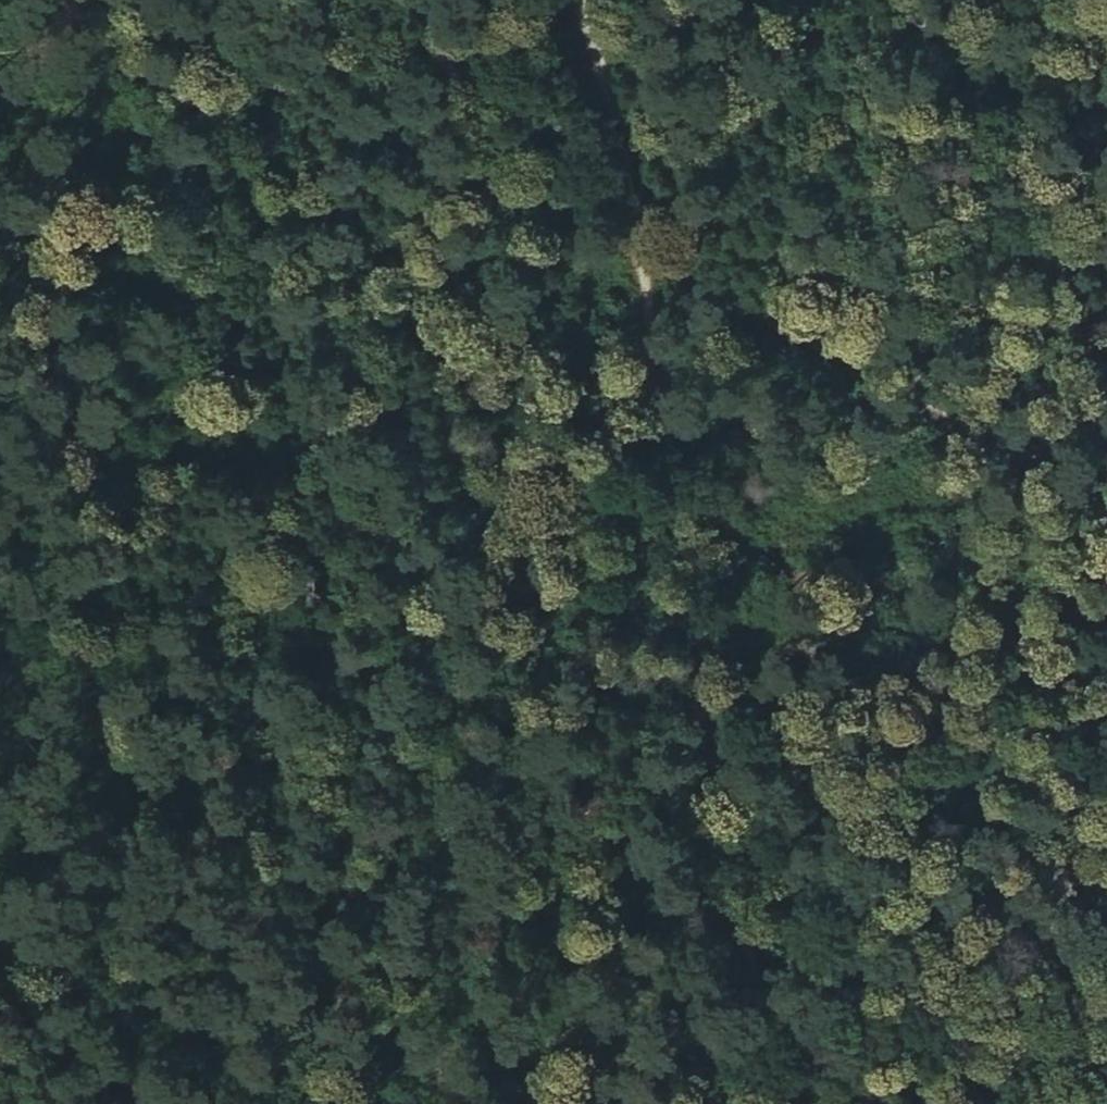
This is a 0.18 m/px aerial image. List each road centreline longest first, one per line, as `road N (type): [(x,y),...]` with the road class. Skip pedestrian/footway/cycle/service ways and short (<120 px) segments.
road 1 (track): [(575,0),(680,505),(770,1103)]
road 2 (track): [(367,1103),(0,928)]

